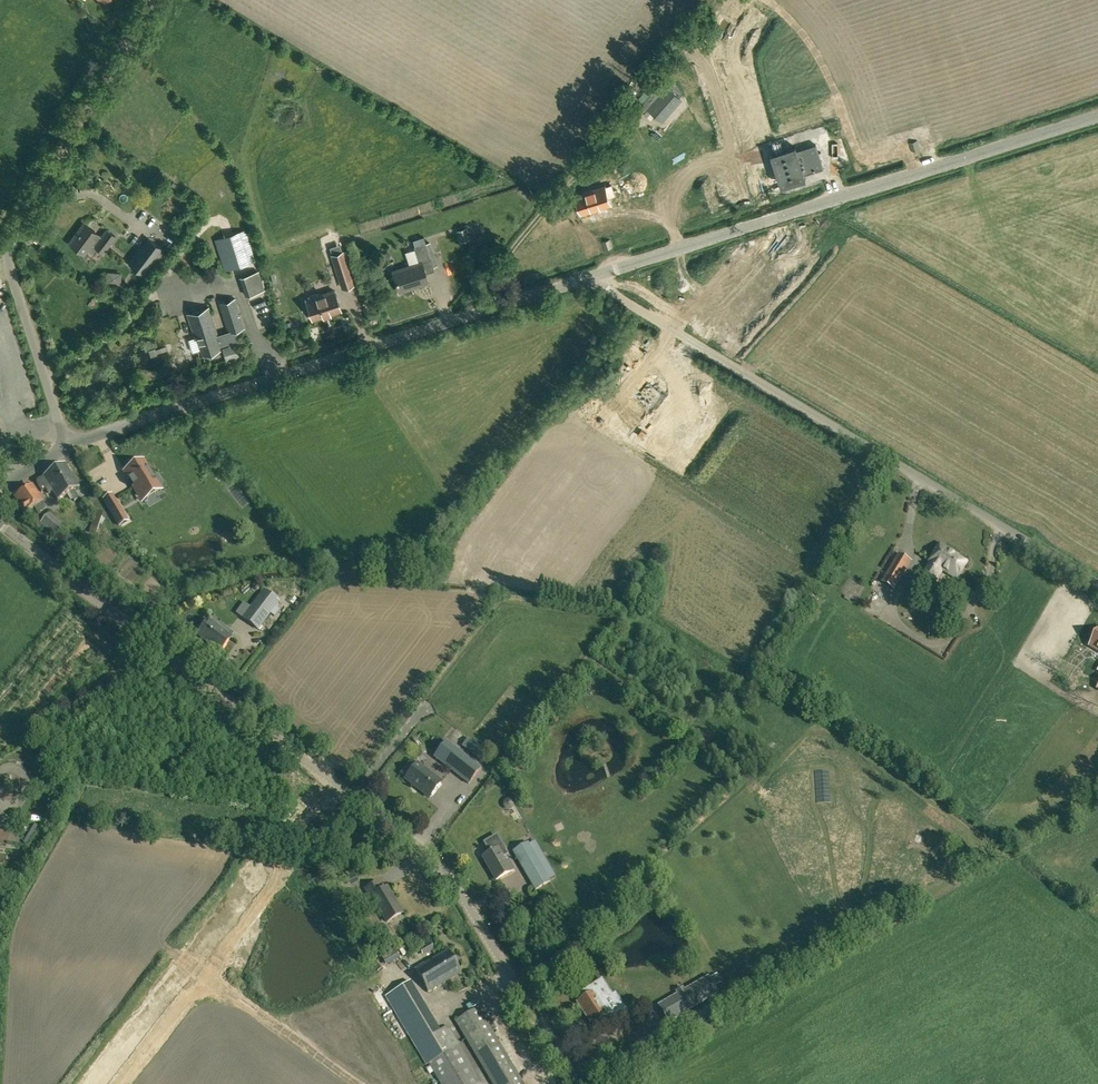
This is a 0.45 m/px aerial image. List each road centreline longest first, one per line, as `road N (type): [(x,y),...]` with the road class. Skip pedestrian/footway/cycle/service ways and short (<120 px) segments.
road 1 (unclassified): [(570,1083),(444,871),(0,522)]
road 2 (unclassified): [(1097,584),(586,278)]
road 3 (tertiary): [(68,447),(586,278)]
road 4 (tertiary): [(586,278),(1097,117)]
road 5 (residential): [(68,447),(9,251),(154,0)]

